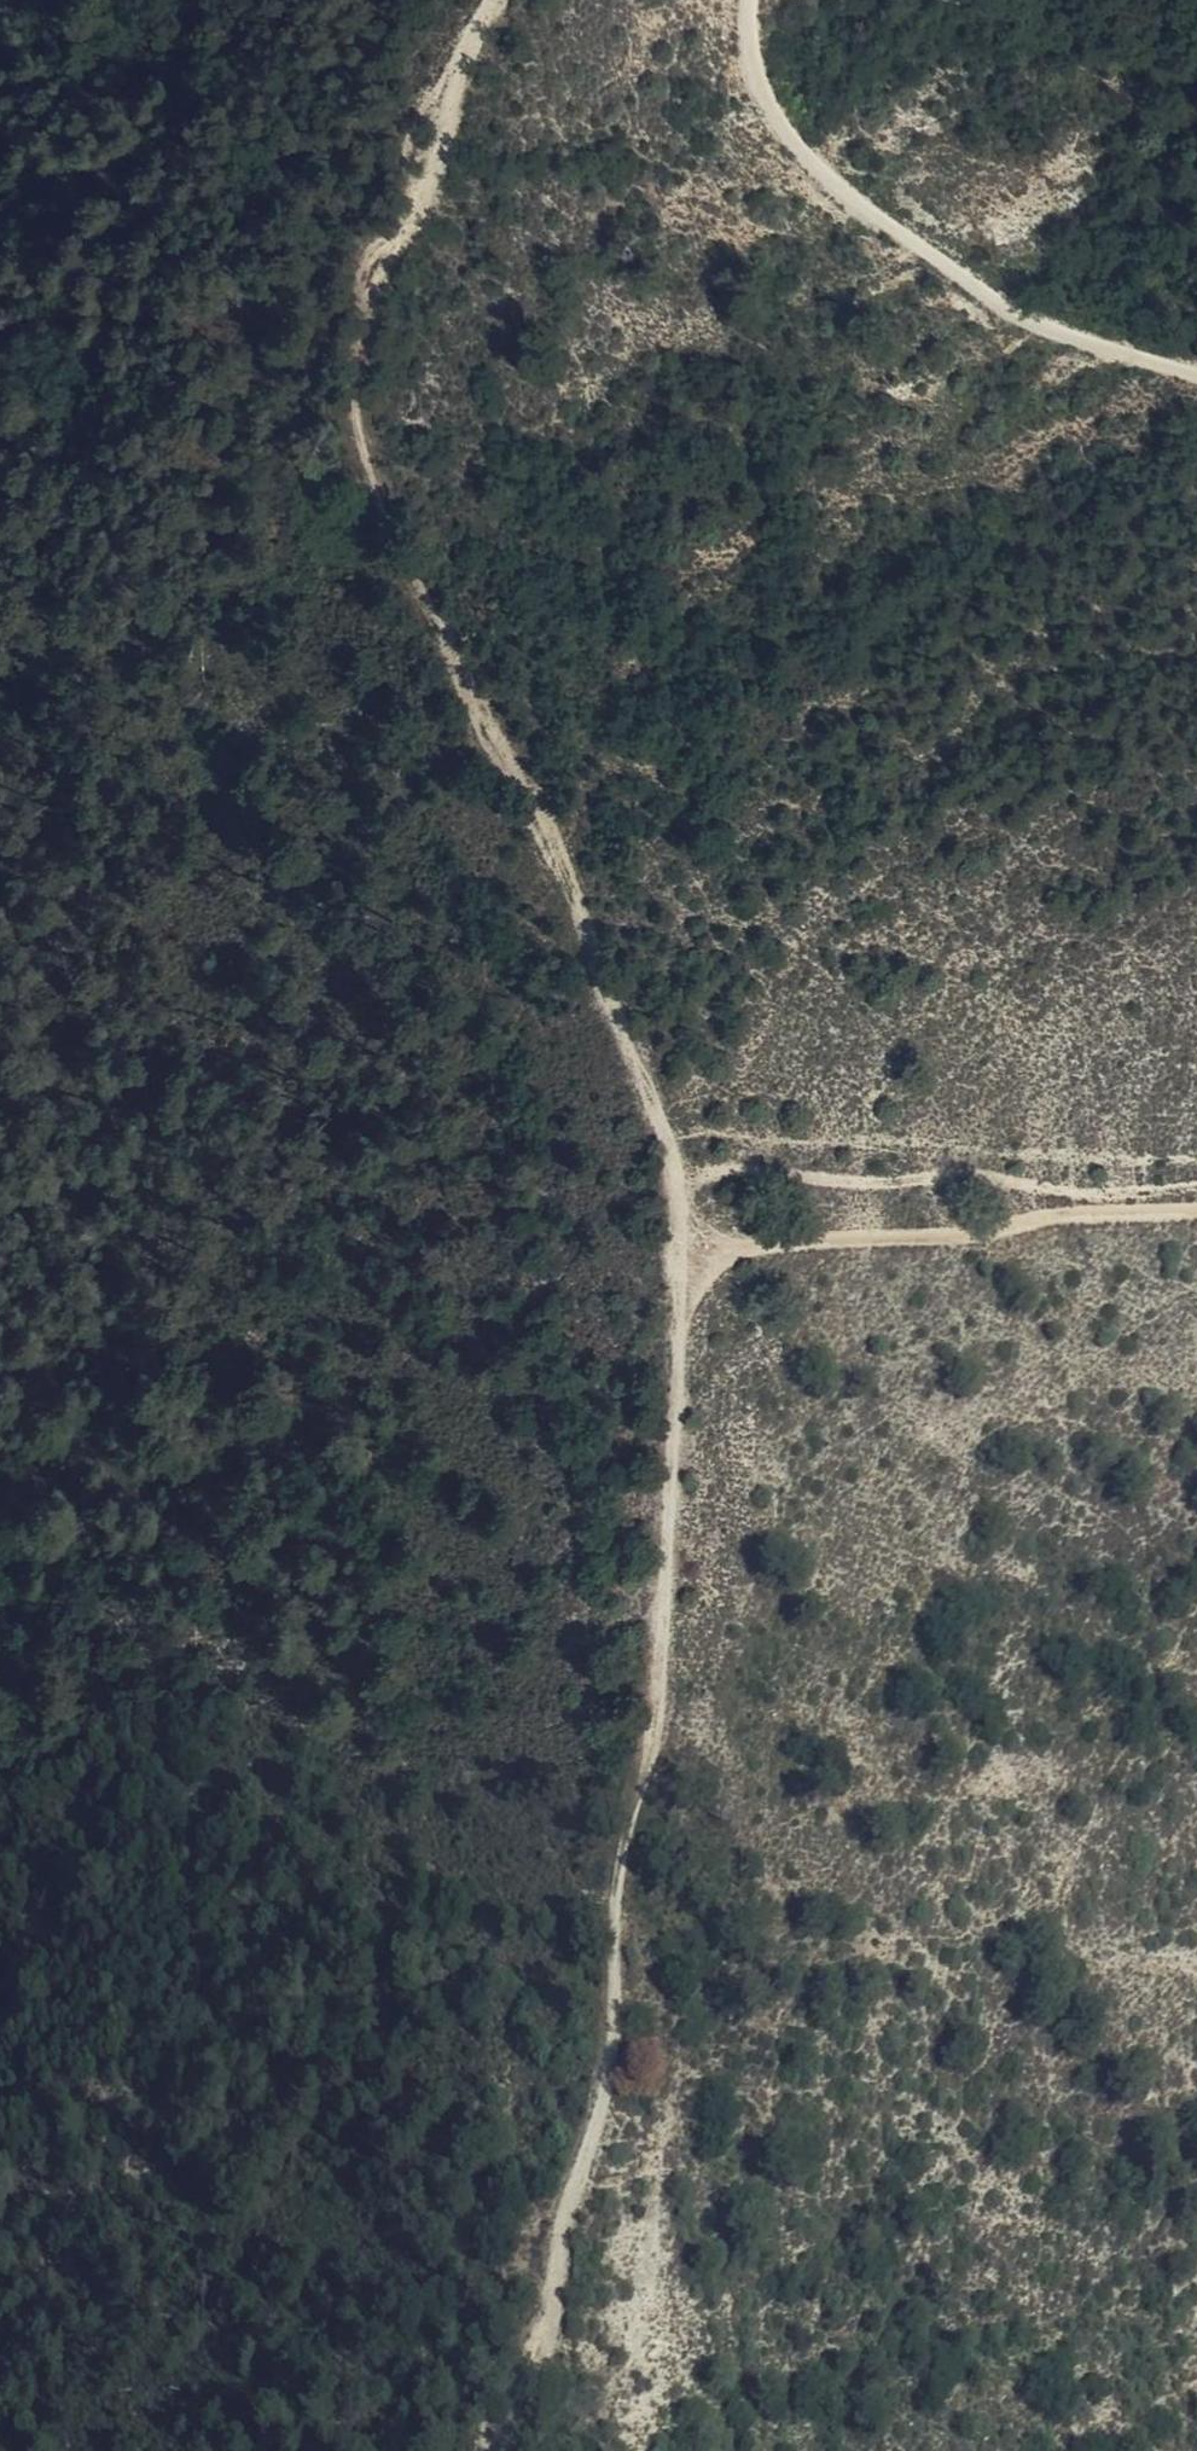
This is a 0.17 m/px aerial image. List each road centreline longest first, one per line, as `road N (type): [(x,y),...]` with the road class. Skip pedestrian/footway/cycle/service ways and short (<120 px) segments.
road 1 (track): [(750,0),(755,89),(802,174),(1008,320),(1196,381)]
road 2 (track): [(679,1183),(720,1160),(878,1184),(985,1173),(1063,1187),(1196,1182)]

